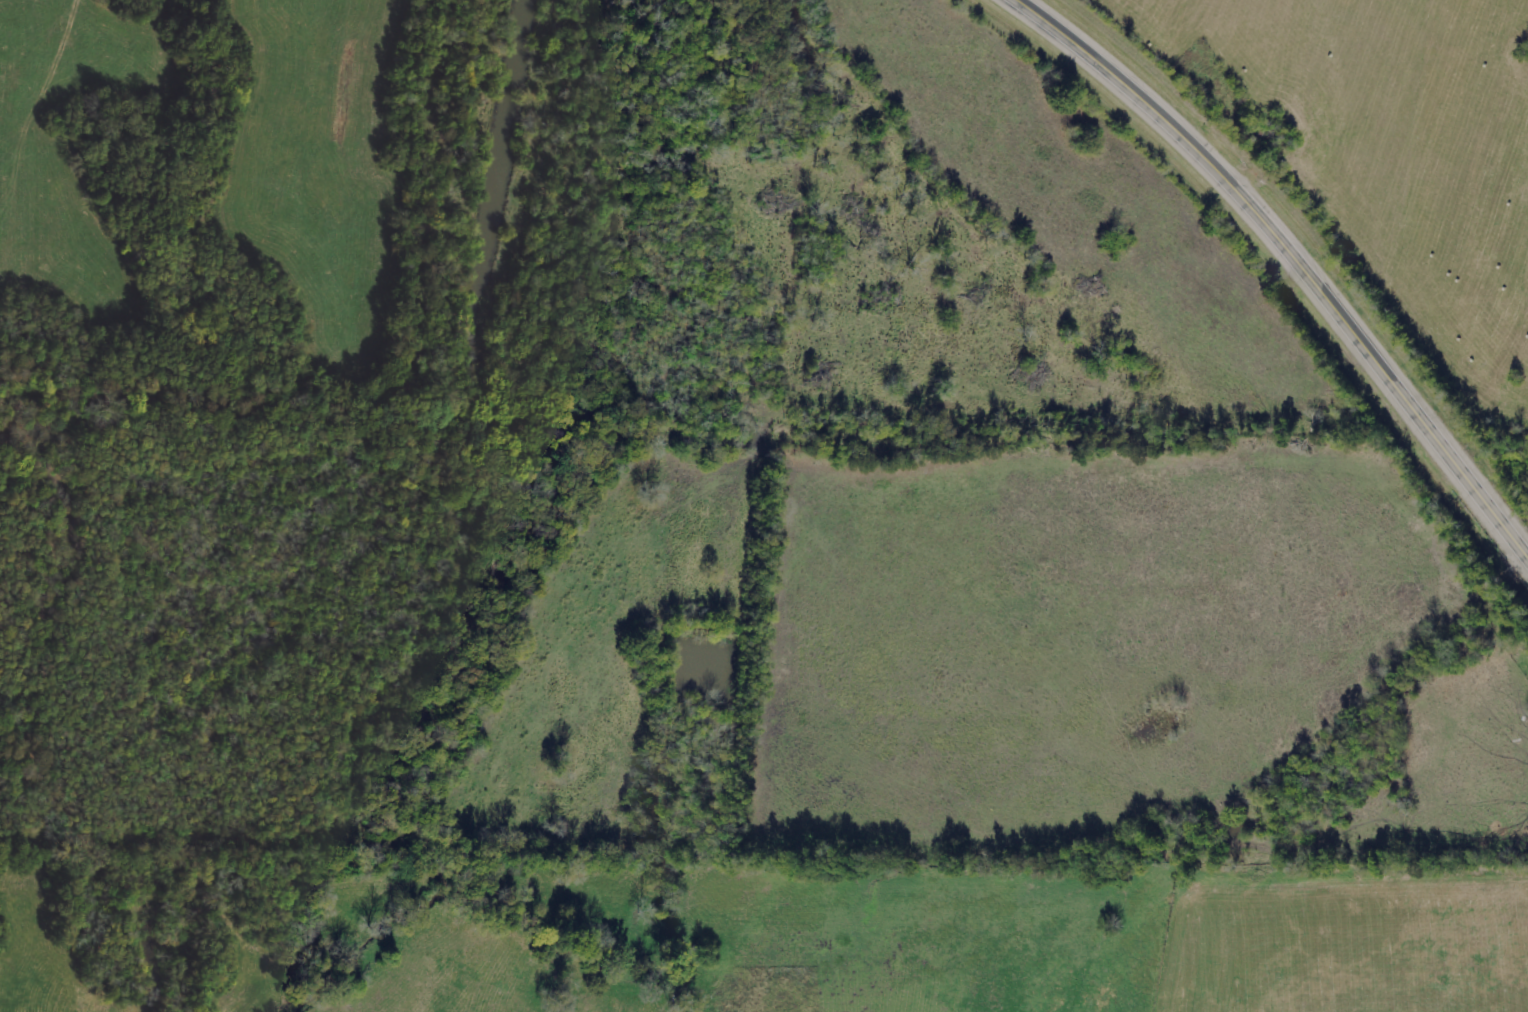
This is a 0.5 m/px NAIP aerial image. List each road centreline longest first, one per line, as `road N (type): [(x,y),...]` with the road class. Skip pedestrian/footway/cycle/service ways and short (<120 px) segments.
road 1 (primary): [(1527,556),(1257,210),(1184,133),(1022,0)]

